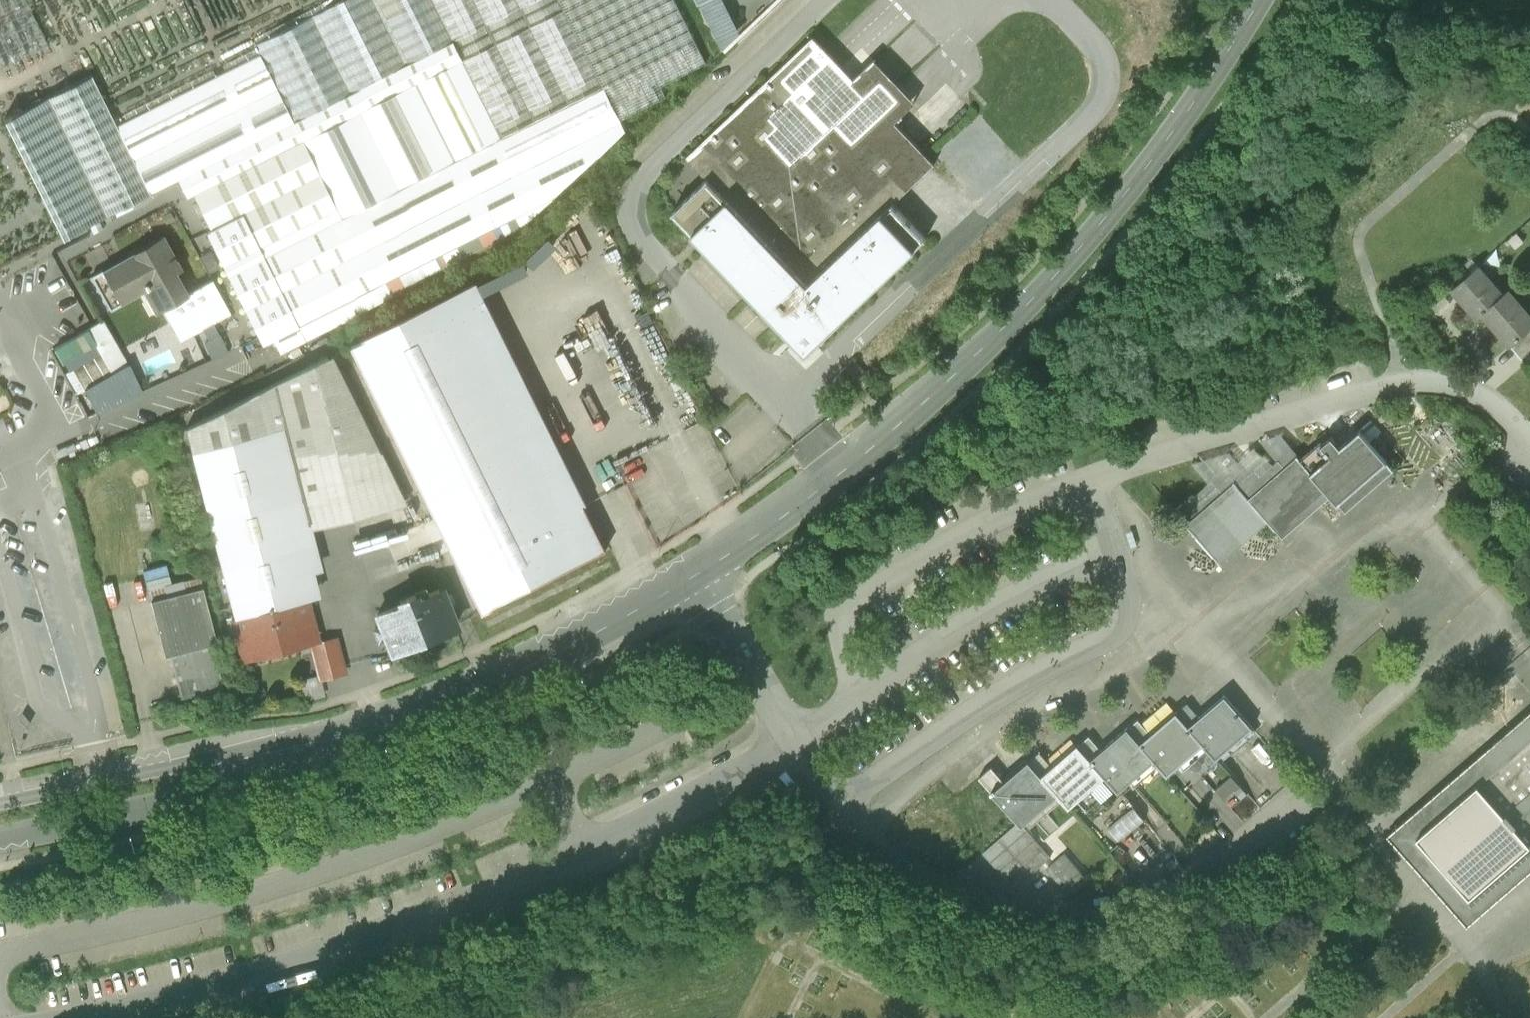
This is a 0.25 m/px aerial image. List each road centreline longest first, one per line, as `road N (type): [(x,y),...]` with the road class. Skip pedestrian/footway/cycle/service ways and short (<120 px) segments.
road 1 (residential): [(1261,0),(1190,111),(1022,312),(844,472),(695,576)]
road 2 (unclassified): [(796,742),(749,773),(483,895),(249,974),(59,1017)]
road 3 (residential): [(0,839),(285,774),(401,722)]
road 4 (residential): [(401,722),(0,803)]
road 5 (residential): [(695,576),(580,641),(401,722)]
road 6 (unclassified): [(695,576),(796,742)]

